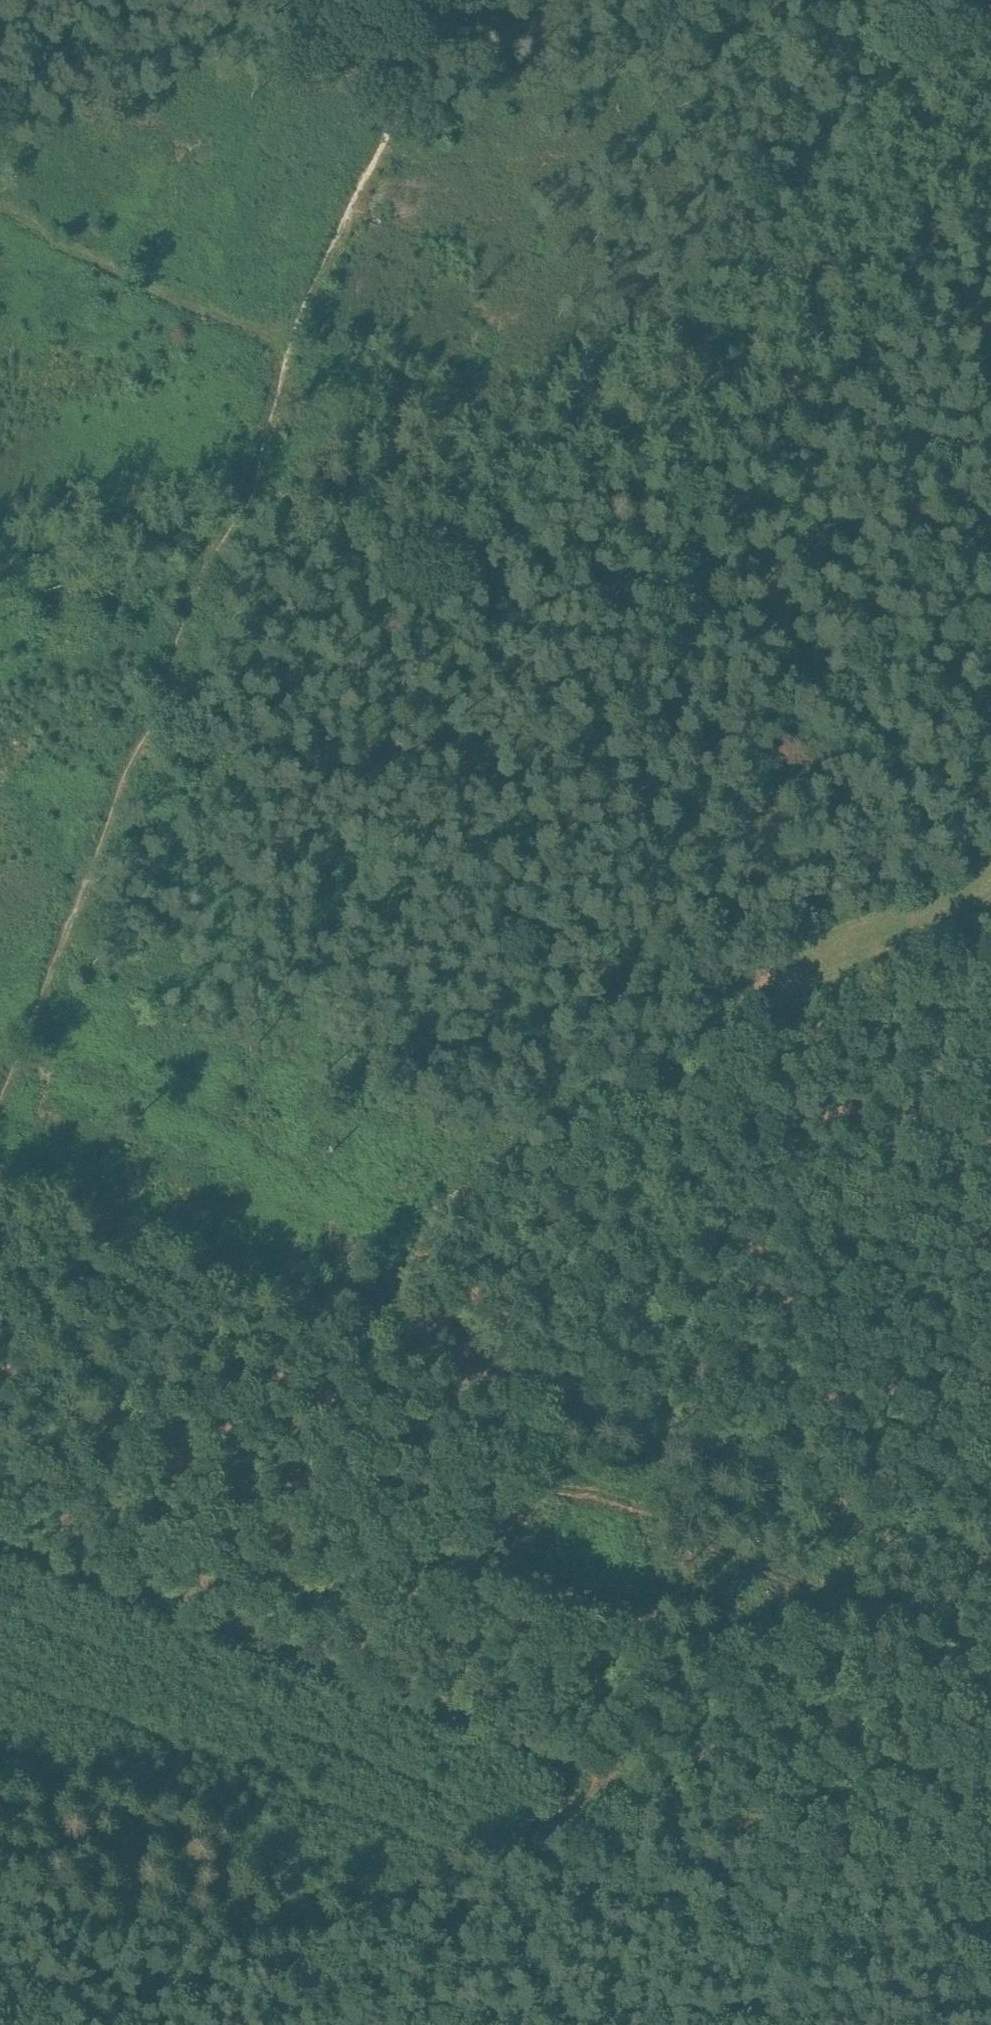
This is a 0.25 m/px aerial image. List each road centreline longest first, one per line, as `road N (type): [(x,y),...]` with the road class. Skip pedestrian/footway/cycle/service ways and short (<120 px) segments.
road 1 (track): [(0,1119),(230,509),(446,0)]
road 2 (track): [(990,1560),(0,1170)]
road 3 (track): [(765,1473),(990,904)]

